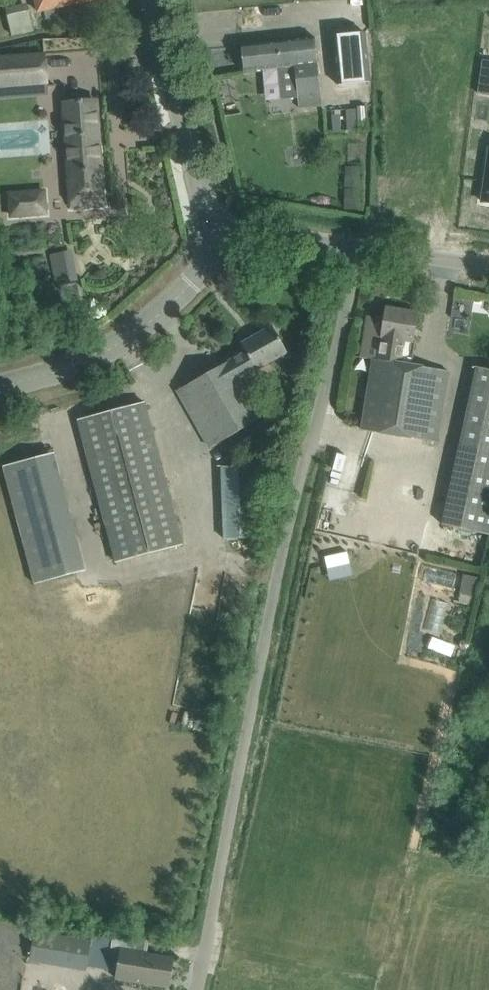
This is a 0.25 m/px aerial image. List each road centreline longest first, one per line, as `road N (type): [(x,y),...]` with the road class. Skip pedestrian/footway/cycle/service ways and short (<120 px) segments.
road 1 (unclassified): [(197,989),(261,652),(357,248)]
road 2 (tertiary): [(0,386),(74,366),(120,344),(190,284),(213,252),(215,233)]
road 3 (tertiary): [(215,233),(156,0)]
road 4 (unclassified): [(357,248),(215,233)]
road 5 (unclassified): [(488,267),(357,248)]

